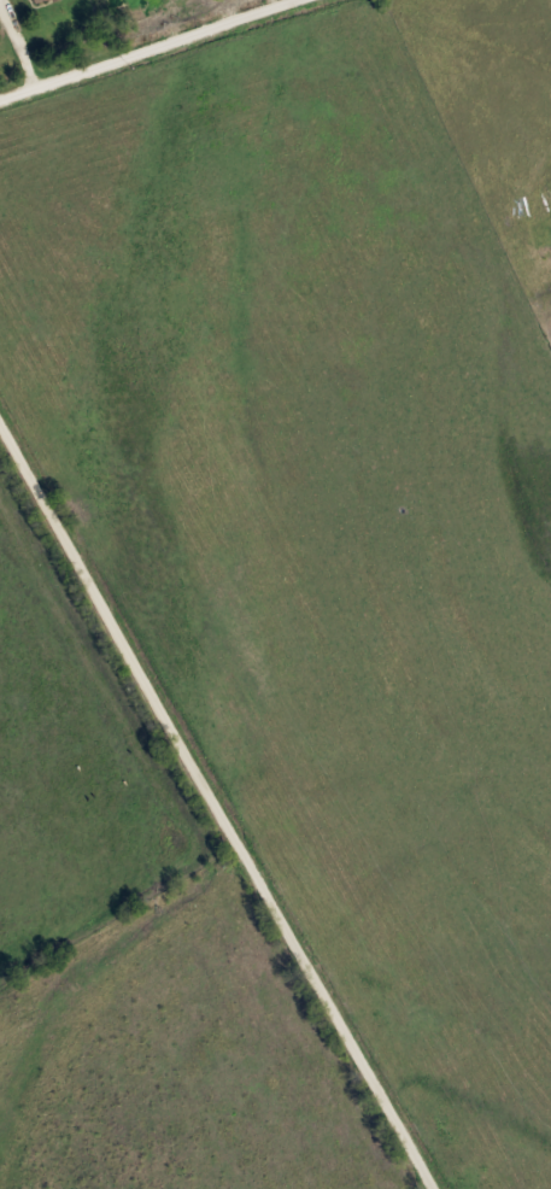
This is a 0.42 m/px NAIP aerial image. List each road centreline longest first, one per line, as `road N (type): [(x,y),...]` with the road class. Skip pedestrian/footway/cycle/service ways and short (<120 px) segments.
road 1 (residential): [(440,1188),(0,414)]
road 2 (residential): [(0,97),(302,0)]

